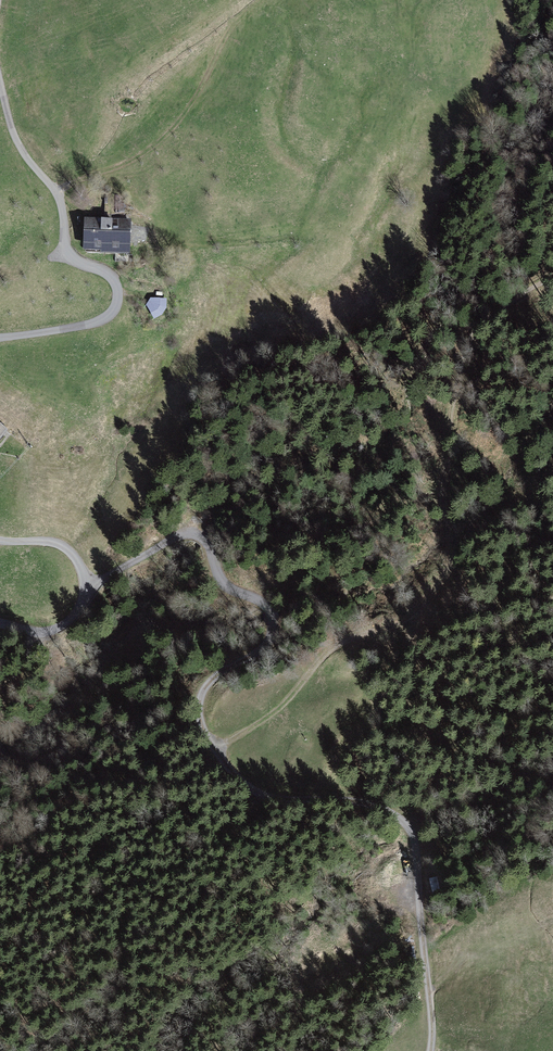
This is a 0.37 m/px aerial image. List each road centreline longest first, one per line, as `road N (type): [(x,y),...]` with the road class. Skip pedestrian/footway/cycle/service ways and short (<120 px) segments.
road 1 (track): [(431,1050),(424,918),(409,832),(388,803),(277,795),(248,780),(208,730),(203,705),(211,678),(272,639),(269,603),(232,589),(212,567),(209,541),(183,531),(137,561),(87,576)]
road 2 (track): [(552,276),(518,296),(472,338),(447,425),(445,510),(456,557),(417,621),(354,637),(317,662),(259,729),(221,751)]
road 3 (unclassified): [(0,58),(1,86),(27,155),(66,205),(70,254),(120,283),(120,300),(104,321),(0,339)]
road 4 (unclassified): [(0,540),(66,544),(84,564),(90,592),(81,621),(54,630),(0,624)]

